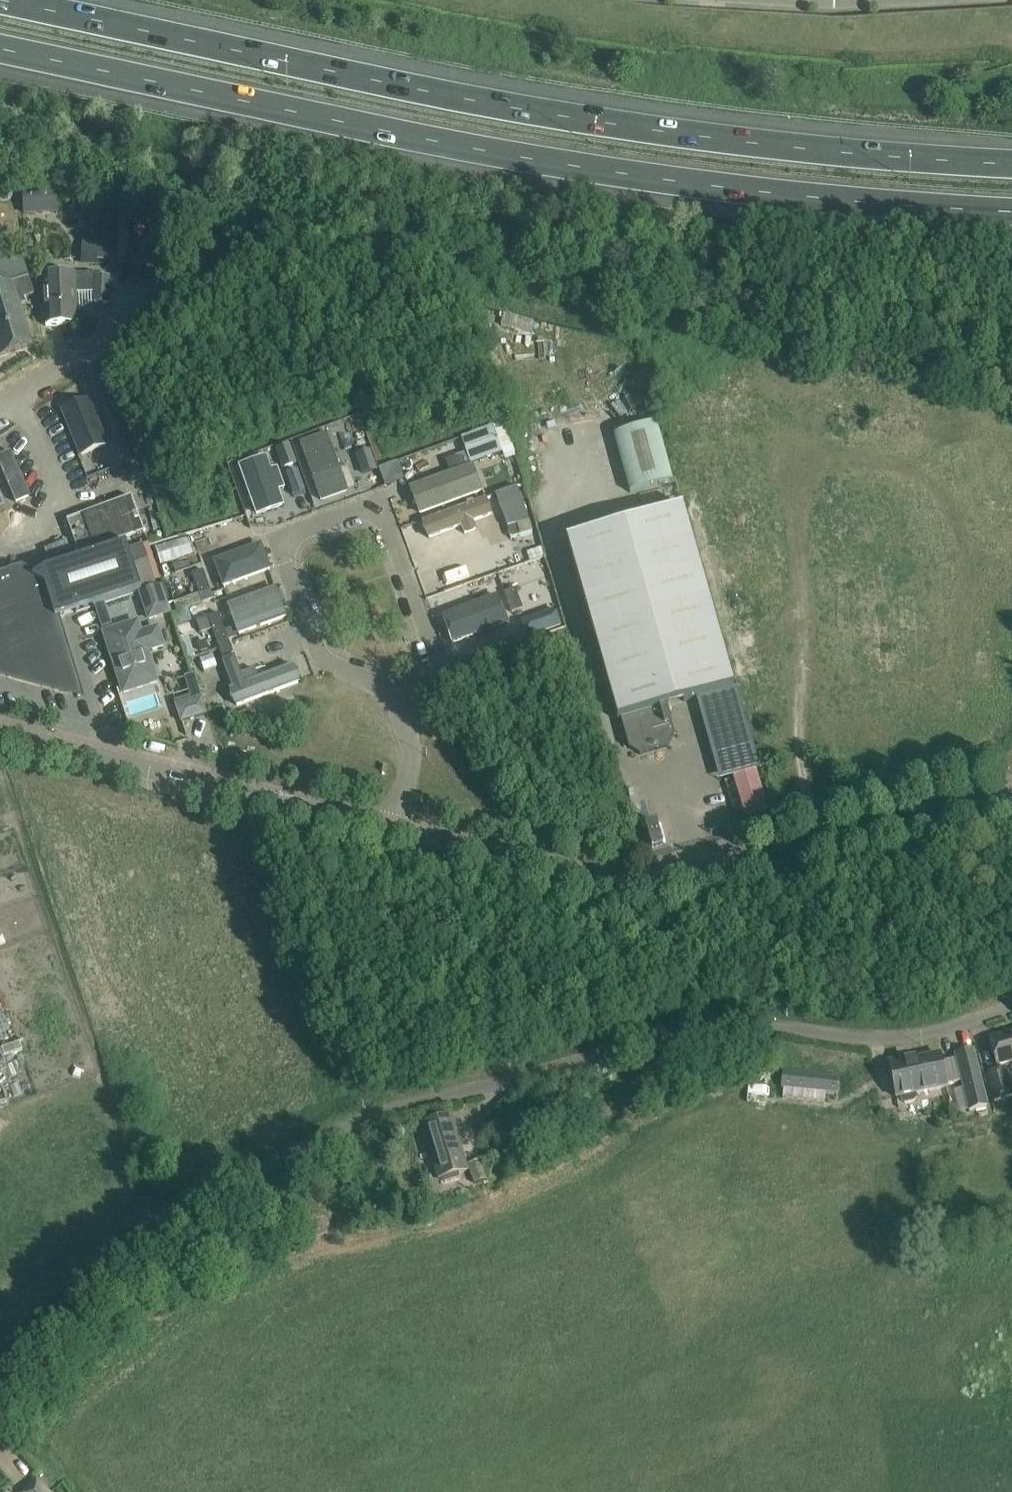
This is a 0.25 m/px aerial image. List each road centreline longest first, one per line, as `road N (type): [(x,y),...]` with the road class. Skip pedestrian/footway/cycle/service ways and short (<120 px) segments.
road 1 (unclassified): [(0,1395),(40,1331),(153,1233),(353,1122),(433,1091),(747,1026),(864,1039),(931,1033),(1011,1006)]
road 2 (motorway): [(0,48),(500,153),(846,201),(1011,209)]
road 3 (motorway): [(1011,162),(691,135),(517,107),(15,0)]
road 4 (tertiary): [(396,829),(610,883),(656,886),(1011,798)]
road 5 (tertiary): [(0,730),(396,829)]
road 6 (unclassified): [(385,519),(358,507),(302,528),(284,541),(286,562),(314,648),(376,684),(408,727)]
road 7 (residential): [(0,405),(217,256)]
road 8 (unclassified): [(408,727),(435,670),(385,519)]

